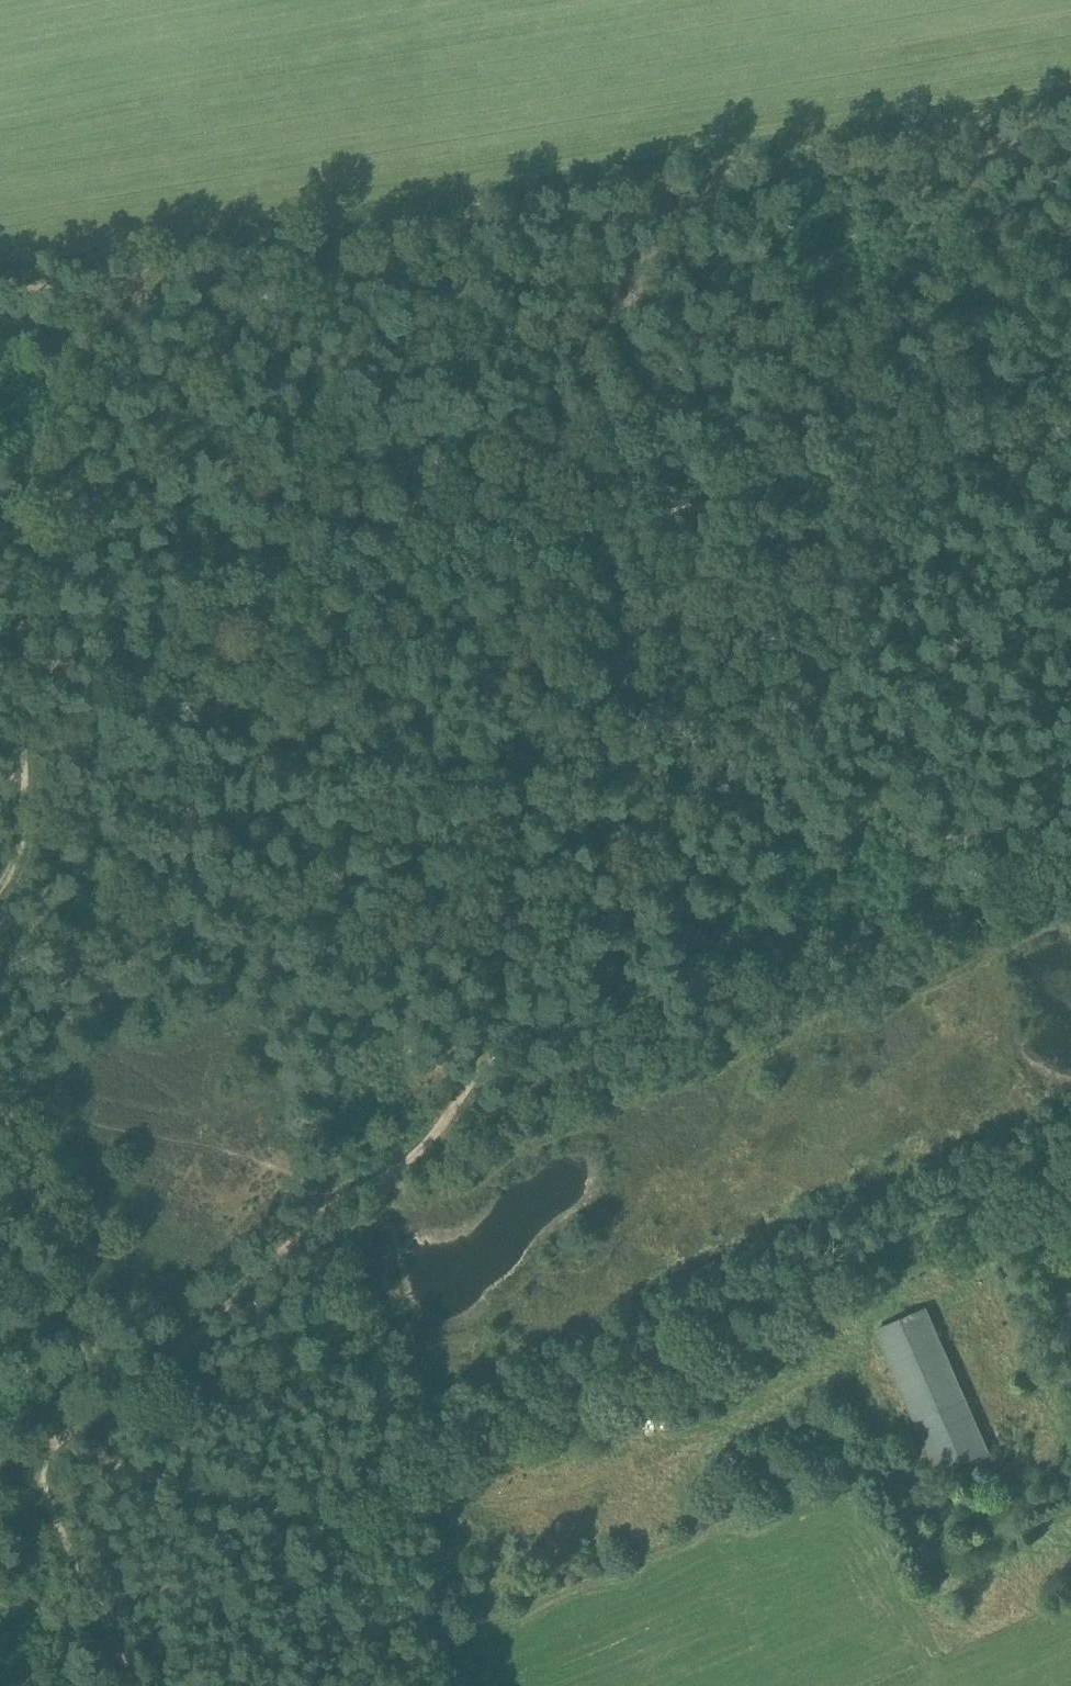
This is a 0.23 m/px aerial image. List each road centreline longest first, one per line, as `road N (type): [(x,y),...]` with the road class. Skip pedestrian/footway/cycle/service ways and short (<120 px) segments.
road 1 (track): [(24,1446),(141,1385),(315,1206),(410,1150),(524,1024),(825,953),(1070,854)]

